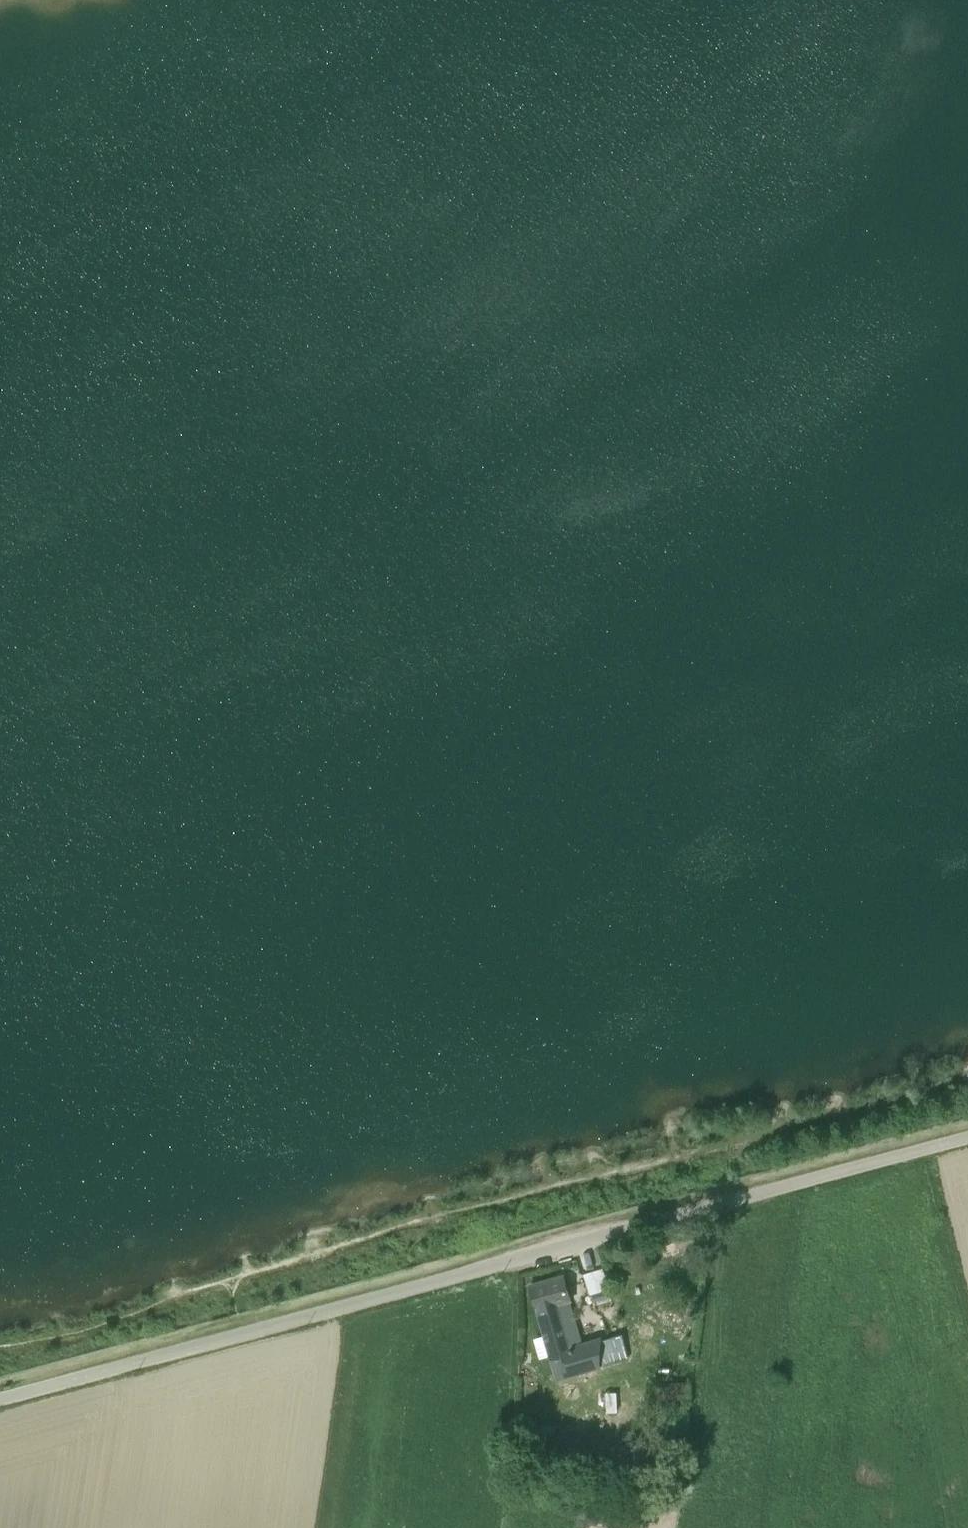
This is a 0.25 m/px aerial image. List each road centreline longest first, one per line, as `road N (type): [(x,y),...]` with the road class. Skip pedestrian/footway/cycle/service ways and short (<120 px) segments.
road 1 (unclassified): [(967,1138),(0,1397)]

